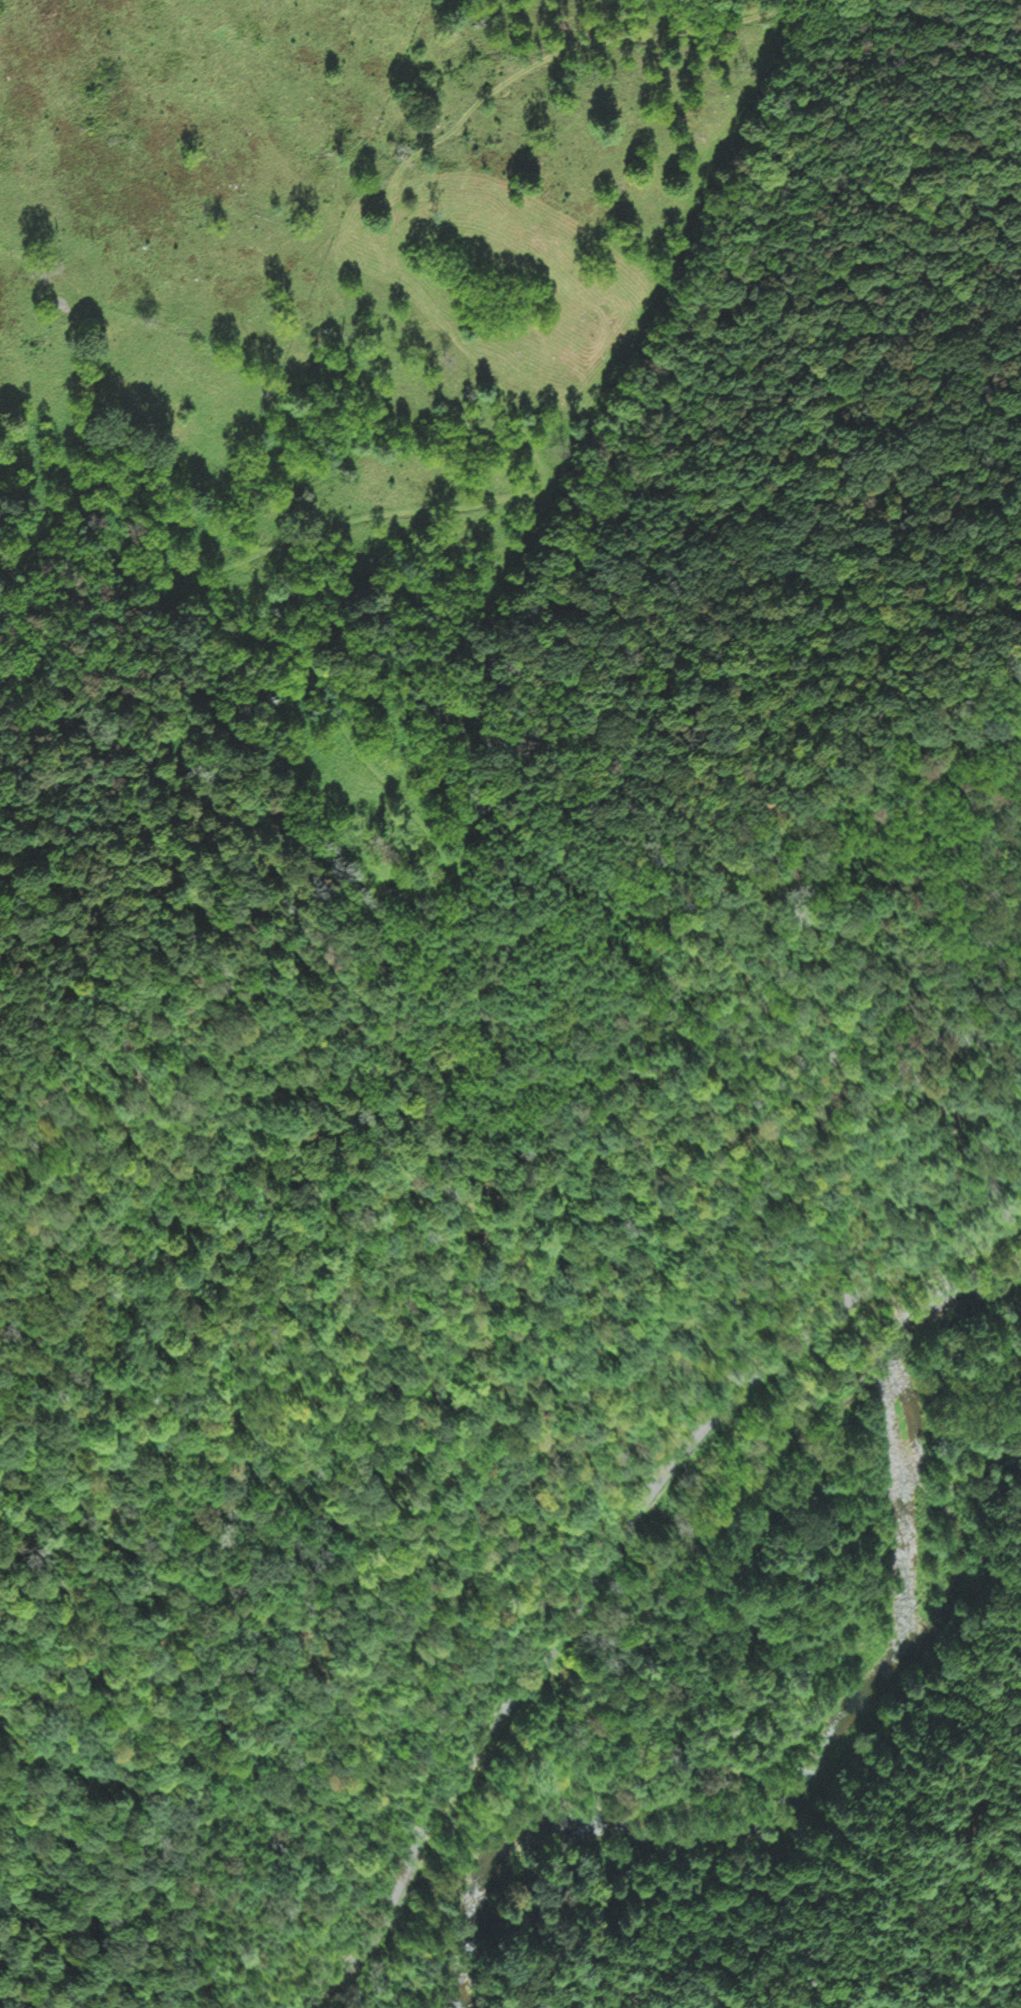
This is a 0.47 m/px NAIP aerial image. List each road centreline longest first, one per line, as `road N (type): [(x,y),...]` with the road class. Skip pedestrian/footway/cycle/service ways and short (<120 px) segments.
road 1 (tertiary): [(296,2007),(372,1931),(431,1805),(532,1673),(632,1507),(745,1373),(805,1319),(934,1238),(1020,1214)]

